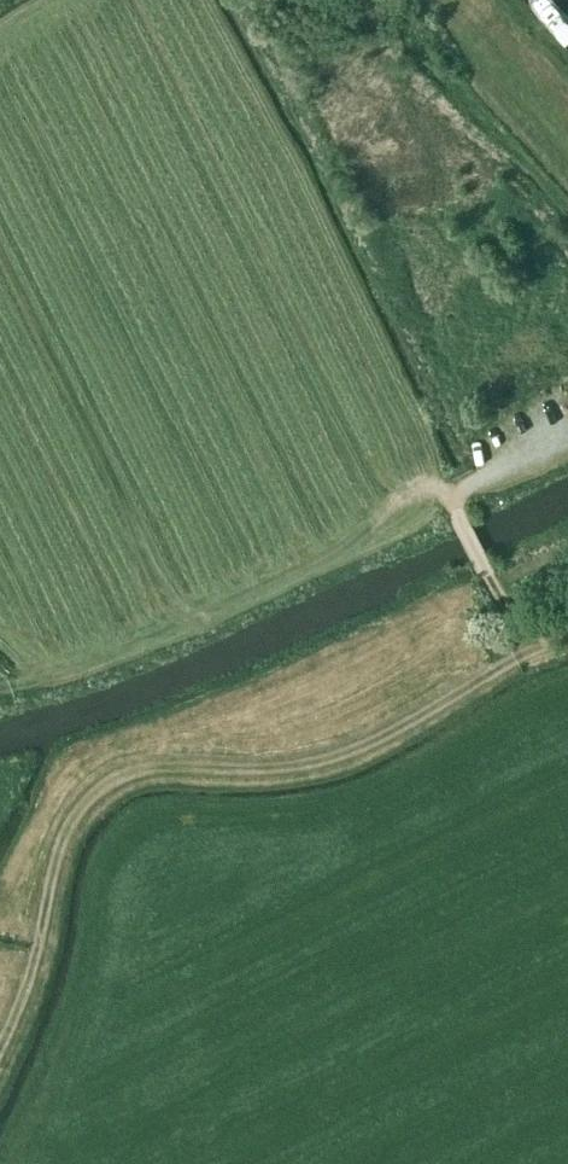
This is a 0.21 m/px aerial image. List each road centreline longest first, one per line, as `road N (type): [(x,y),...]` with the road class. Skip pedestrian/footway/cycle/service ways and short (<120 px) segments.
road 1 (track): [(550,639),(407,722),(302,768),(150,767),(103,788),(61,833),(42,894),(33,972),(0,1042)]
road 2 (track): [(567,439),(446,493),(516,620),(550,639),(567,636)]
road 3 (track): [(448,0),(567,141)]

